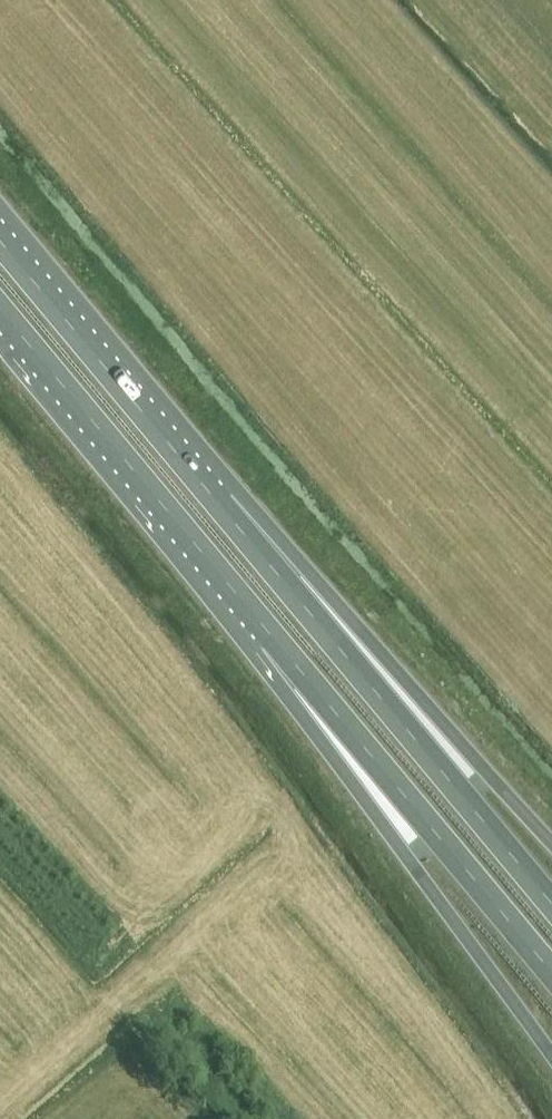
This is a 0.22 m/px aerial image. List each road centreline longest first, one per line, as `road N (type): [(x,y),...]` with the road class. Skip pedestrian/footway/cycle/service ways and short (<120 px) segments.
road 1 (trunk): [(551,902),(222,505)]
road 2 (trunk): [(275,642),(395,843),(551,1055)]
road 3 (trunk): [(551,846),(404,680),(222,505)]
road 4 (trunk): [(275,642),(551,974)]
road 5 (trunk): [(0,311),(275,642)]
road 6 (trunk): [(222,505),(0,240)]

